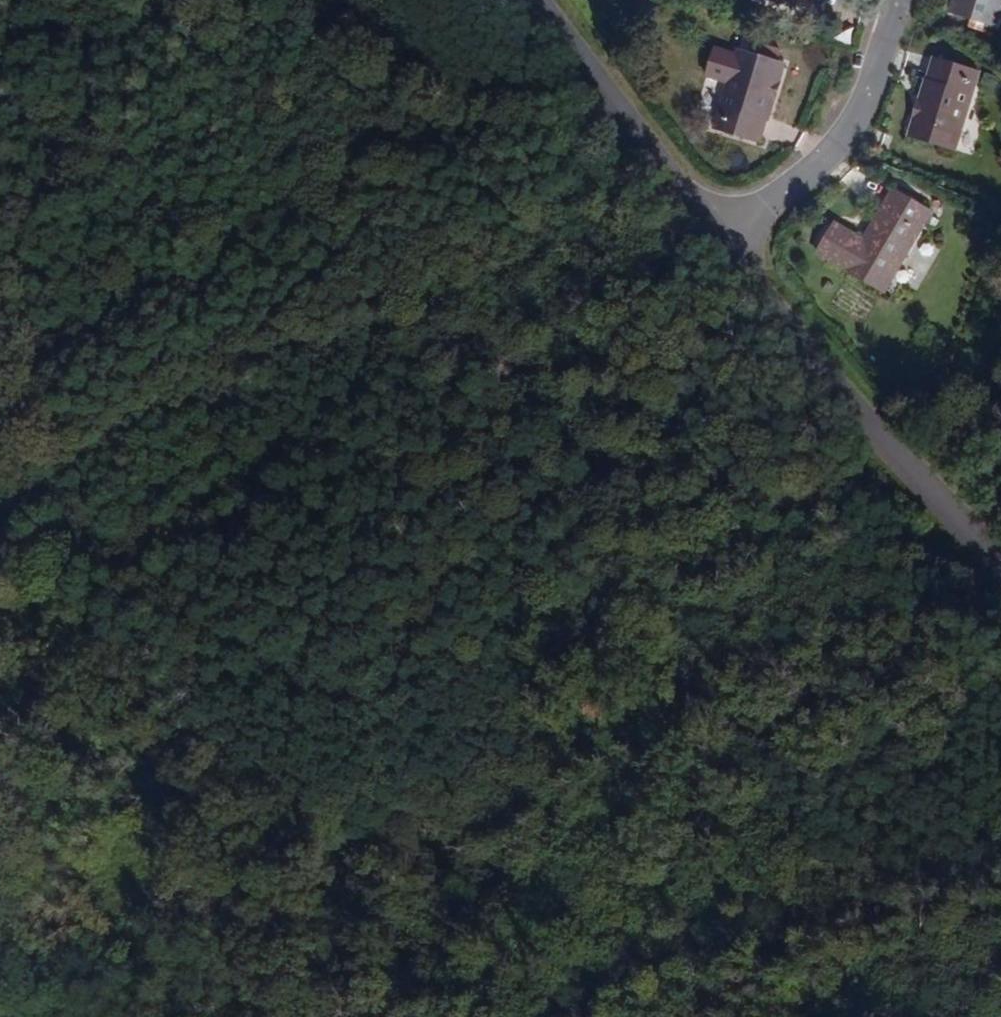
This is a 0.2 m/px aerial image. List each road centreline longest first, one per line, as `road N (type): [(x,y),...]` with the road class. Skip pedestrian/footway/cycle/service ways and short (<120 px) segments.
road 1 (track): [(345,1016),(208,770),(116,561),(68,506),(35,387),(0,309)]
road 2 (unclassified): [(737,232),(1000,576)]
road 3 (unclassified): [(550,0),(737,232)]
road 4 (residential): [(737,232),(852,129),(899,0)]

